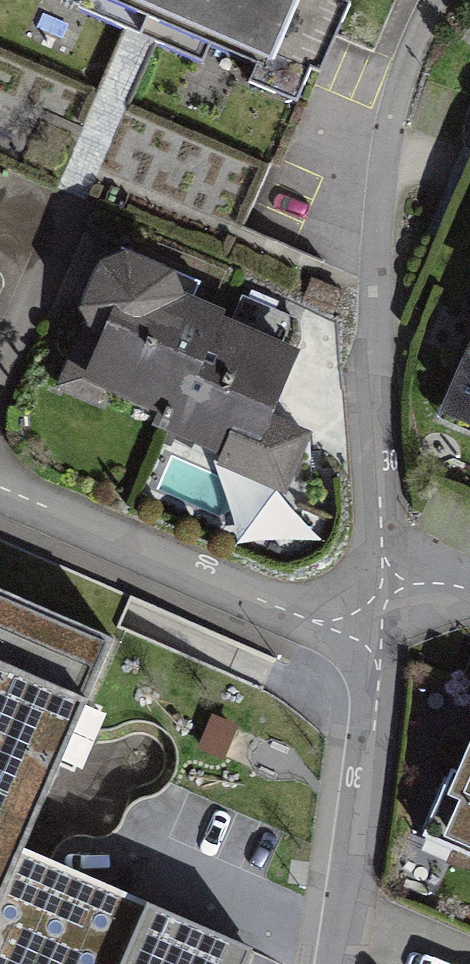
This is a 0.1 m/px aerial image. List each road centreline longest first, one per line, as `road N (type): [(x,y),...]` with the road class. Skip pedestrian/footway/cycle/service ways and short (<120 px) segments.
road 1 (residential): [(381,581),(377,223),(400,75),(438,0)]
road 2 (residential): [(379,648),(0,485)]
road 3 (residential): [(333,963),(364,803),(379,648)]

